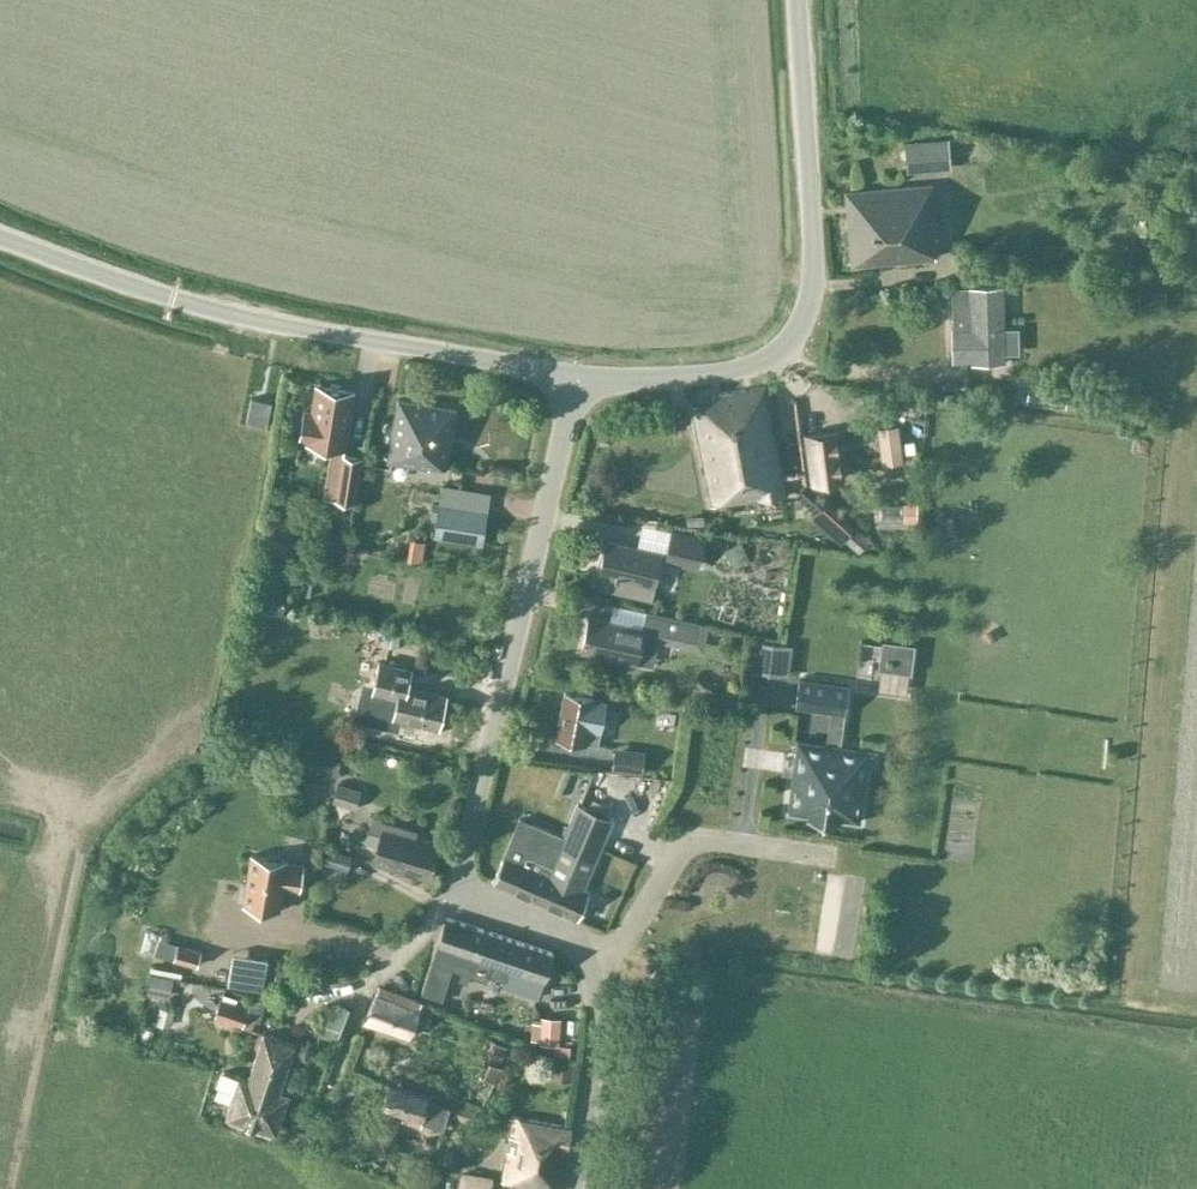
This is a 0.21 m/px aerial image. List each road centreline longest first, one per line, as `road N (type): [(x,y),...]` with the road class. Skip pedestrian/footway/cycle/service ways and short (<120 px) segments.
road 1 (tertiary): [(575,378),(173,299),(0,238)]
road 2 (tertiary): [(575,378),(727,372),(775,353),(805,318),(815,270),(800,0)]
road 3 (residential): [(463,897),(457,876),(575,378)]
road 4 (residential): [(573,1188),(595,1042),(594,966),(565,933),(463,897)]
road 5 (residential): [(224,918),(394,963),(463,897)]

